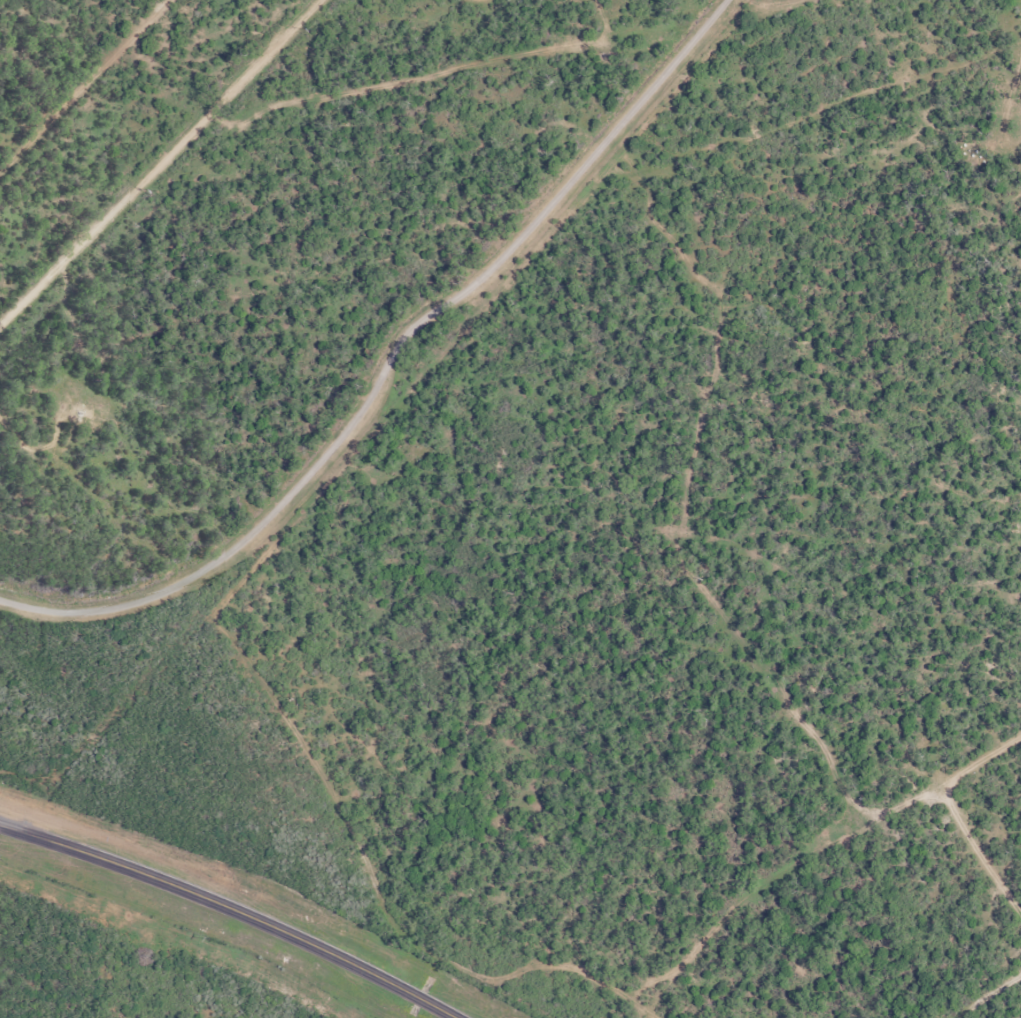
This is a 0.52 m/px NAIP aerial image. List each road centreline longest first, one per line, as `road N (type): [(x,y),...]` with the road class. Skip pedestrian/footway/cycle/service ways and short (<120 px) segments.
road 1 (residential): [(351,0),(0,361)]
road 2 (secondary): [(0,827),(226,908),(453,1017)]

